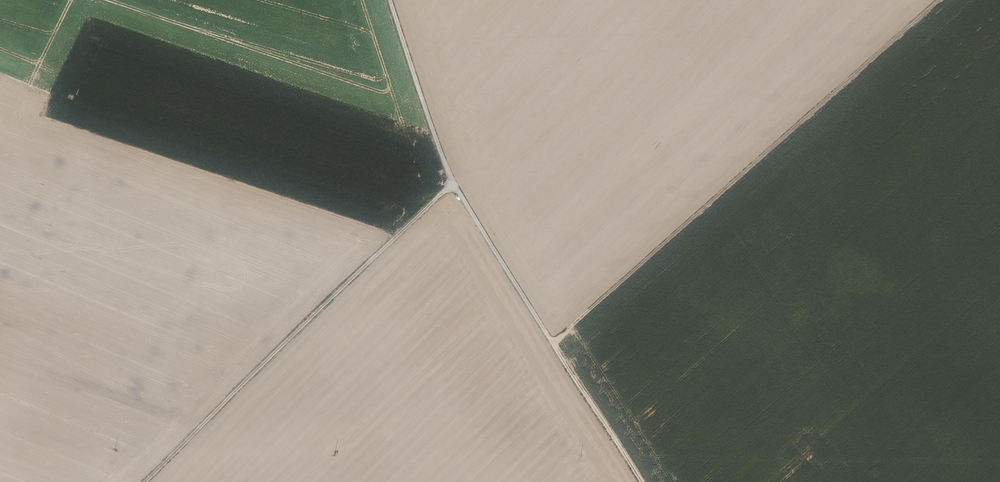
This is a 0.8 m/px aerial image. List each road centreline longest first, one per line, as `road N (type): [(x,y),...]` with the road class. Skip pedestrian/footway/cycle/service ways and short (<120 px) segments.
road 1 (track): [(552,343),(942,0)]
road 2 (track): [(145,481),(452,183)]
road 3 (track): [(452,183),(641,481)]
road 4 (track): [(390,0),(452,183)]

